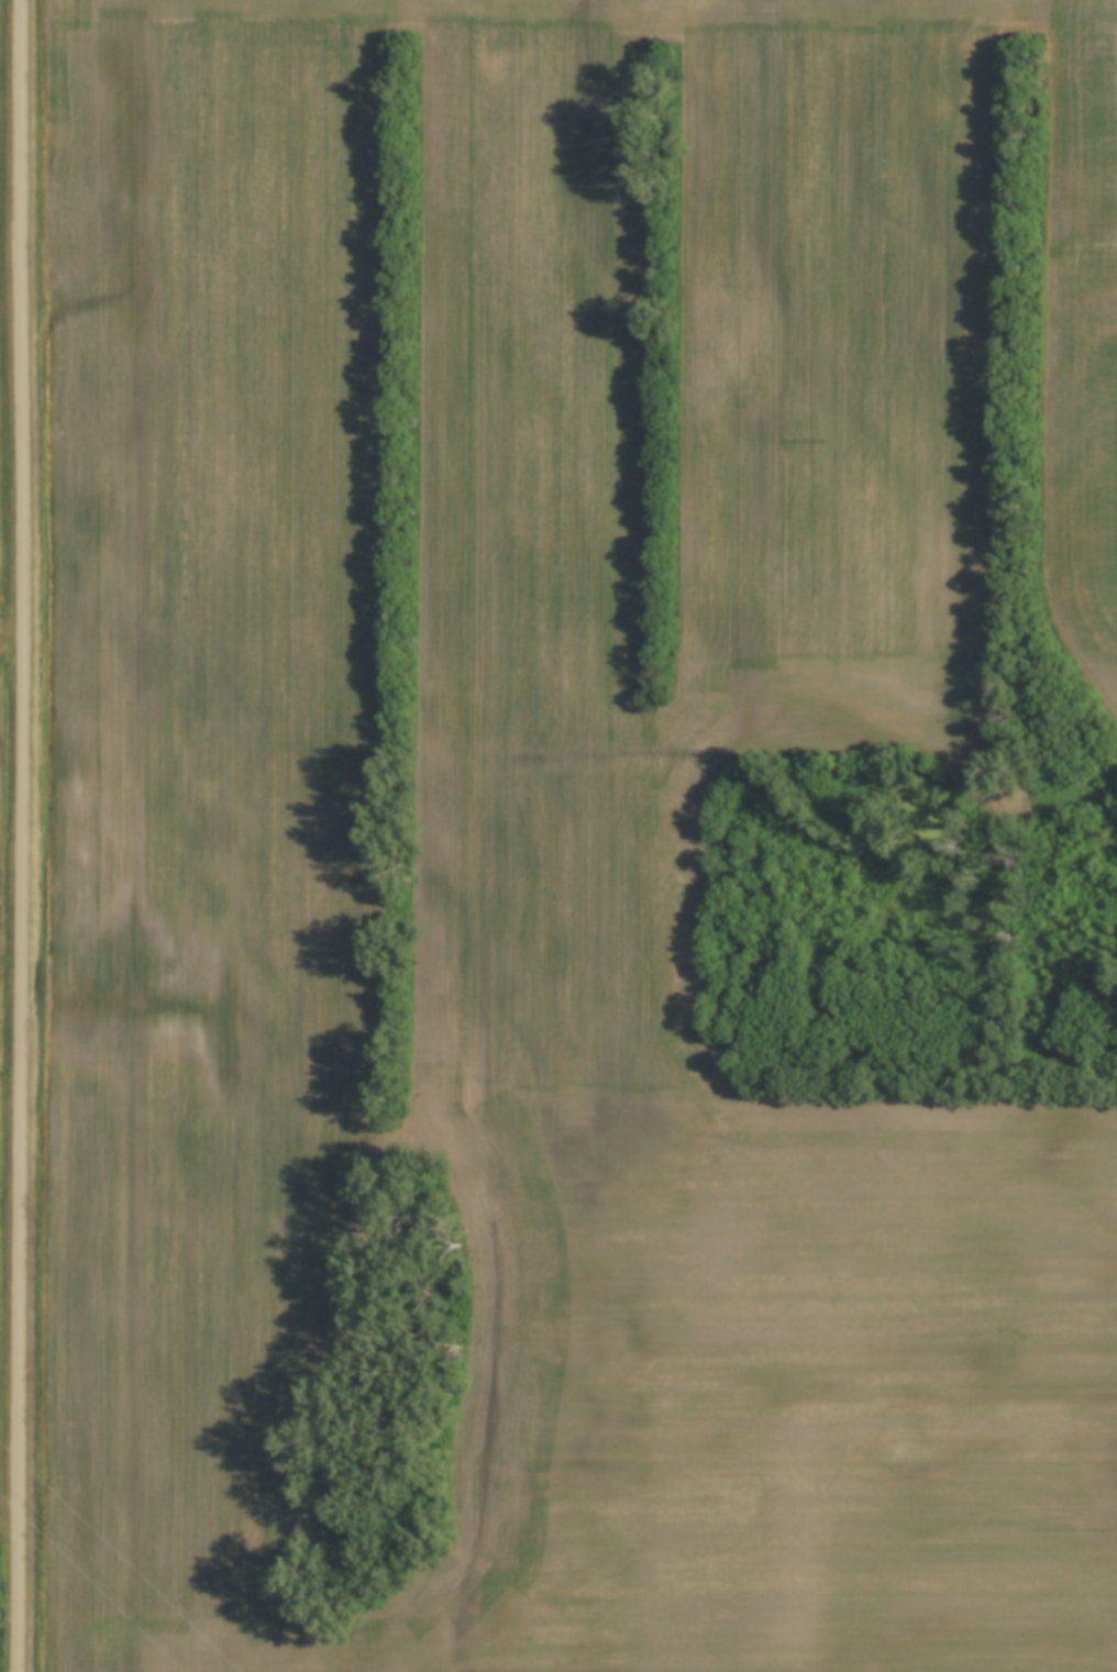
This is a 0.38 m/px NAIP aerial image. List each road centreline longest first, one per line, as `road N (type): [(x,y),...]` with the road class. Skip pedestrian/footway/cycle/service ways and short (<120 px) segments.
road 1 (residential): [(18,1671),(24,0)]

